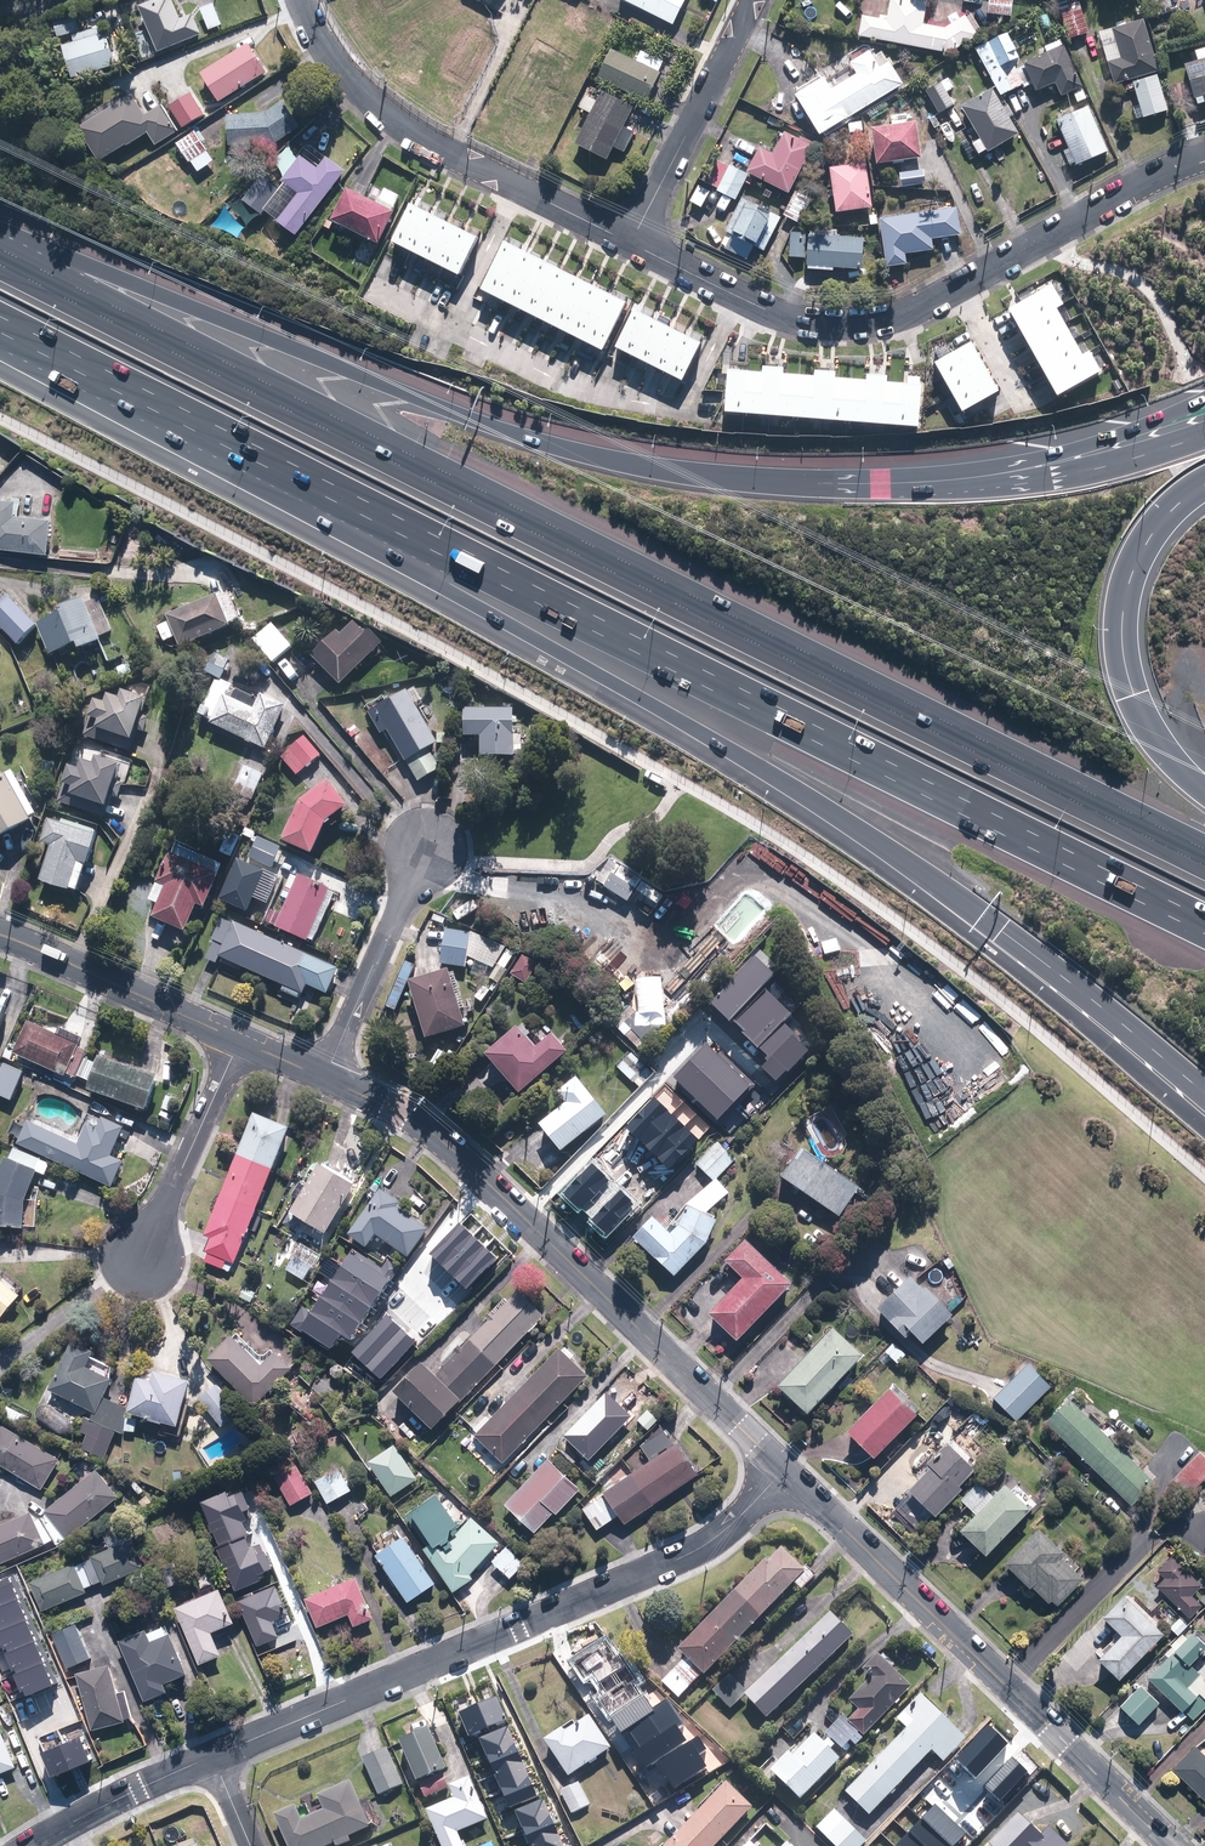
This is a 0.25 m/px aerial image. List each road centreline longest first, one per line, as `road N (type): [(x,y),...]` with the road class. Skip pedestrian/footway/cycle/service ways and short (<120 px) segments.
road 1 (motorway): [(1204,1094),(1001,931),(804,794),(0,337)]
road 2 (motorway): [(1204,935),(0,331)]
road 3 (motorway): [(0,250),(1204,851)]
road 4 (motorway): [(0,233),(468,418),(573,451),(836,485),(992,475)]
road 5 (residential): [(213,1757),(680,1559),(737,1521),(784,1473)]
road 6 (tertiary): [(784,1473),(441,1142),(324,1076)]
road 7 (tertiary): [(1175,1845),(784,1473)]
road 8 (residential): [(513,187),(445,325),(547,375),(686,407),(737,297)]
road 9 (motorway): [(1204,485),(1161,521),(1144,547),(1122,637),(1140,715),(1204,793)]
road 10 (residential): [(513,187),(369,101),(328,55),(300,0)]
road 11 (residential): [(629,244),(754,0)]
road 12 (residential): [(1204,161),(1152,179),(961,286)]
road 13 (tertiary): [(0,935),(242,1042)]
road 14 (residential): [(130,1271),(242,1042)]
road 15 (residential): [(425,848),(324,1076)]
road 16 (residential): [(961,286),(901,317),(845,327),(805,324),(737,297)]
road 17 (motorway): [(992,475),(1204,398)]
road 18 (motorway): [(992,475),(1087,464),(1204,435)]
road 19 (residential): [(29,1845),(213,1757)]
road 20 (residential): [(961,286),(1024,401)]
road 21 (residential): [(629,244),(513,187)]
road 22 (residential): [(737,297),(629,244)]

